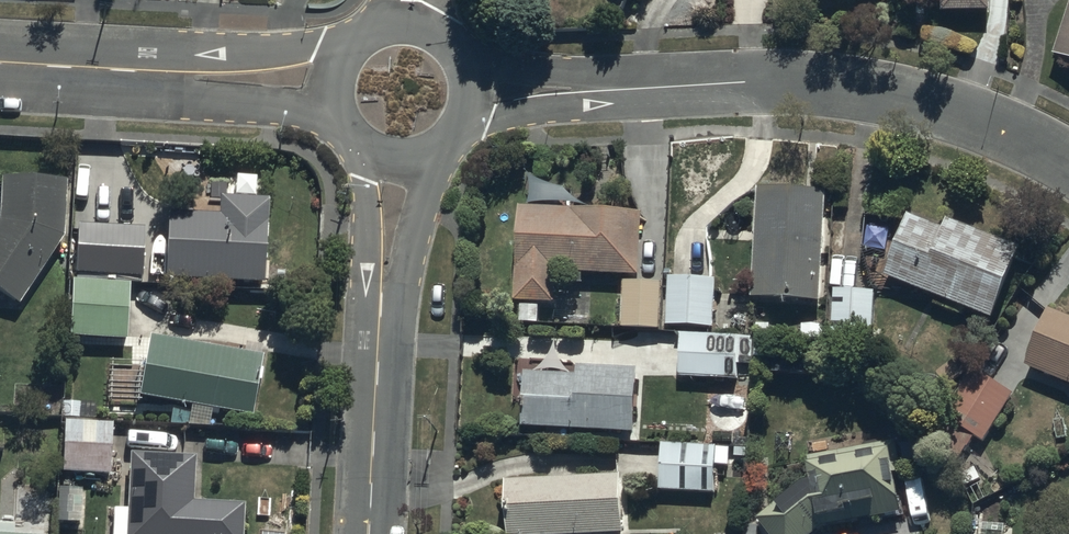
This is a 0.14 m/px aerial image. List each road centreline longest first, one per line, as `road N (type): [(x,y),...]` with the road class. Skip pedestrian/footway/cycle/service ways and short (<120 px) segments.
road 1 (residential): [(1068,162),(986,120),(829,86),(481,89)]
road 2 (residential): [(392,170),(371,533)]
road 3 (residential): [(0,65),(320,80)]
road 4 (residential): [(481,89),(462,142),(440,160),(392,170)]
road 5 (residential): [(392,170),(342,147),(325,123),(320,80)]
road 6 (residential): [(320,80),(333,41),(354,22),(409,8)]

